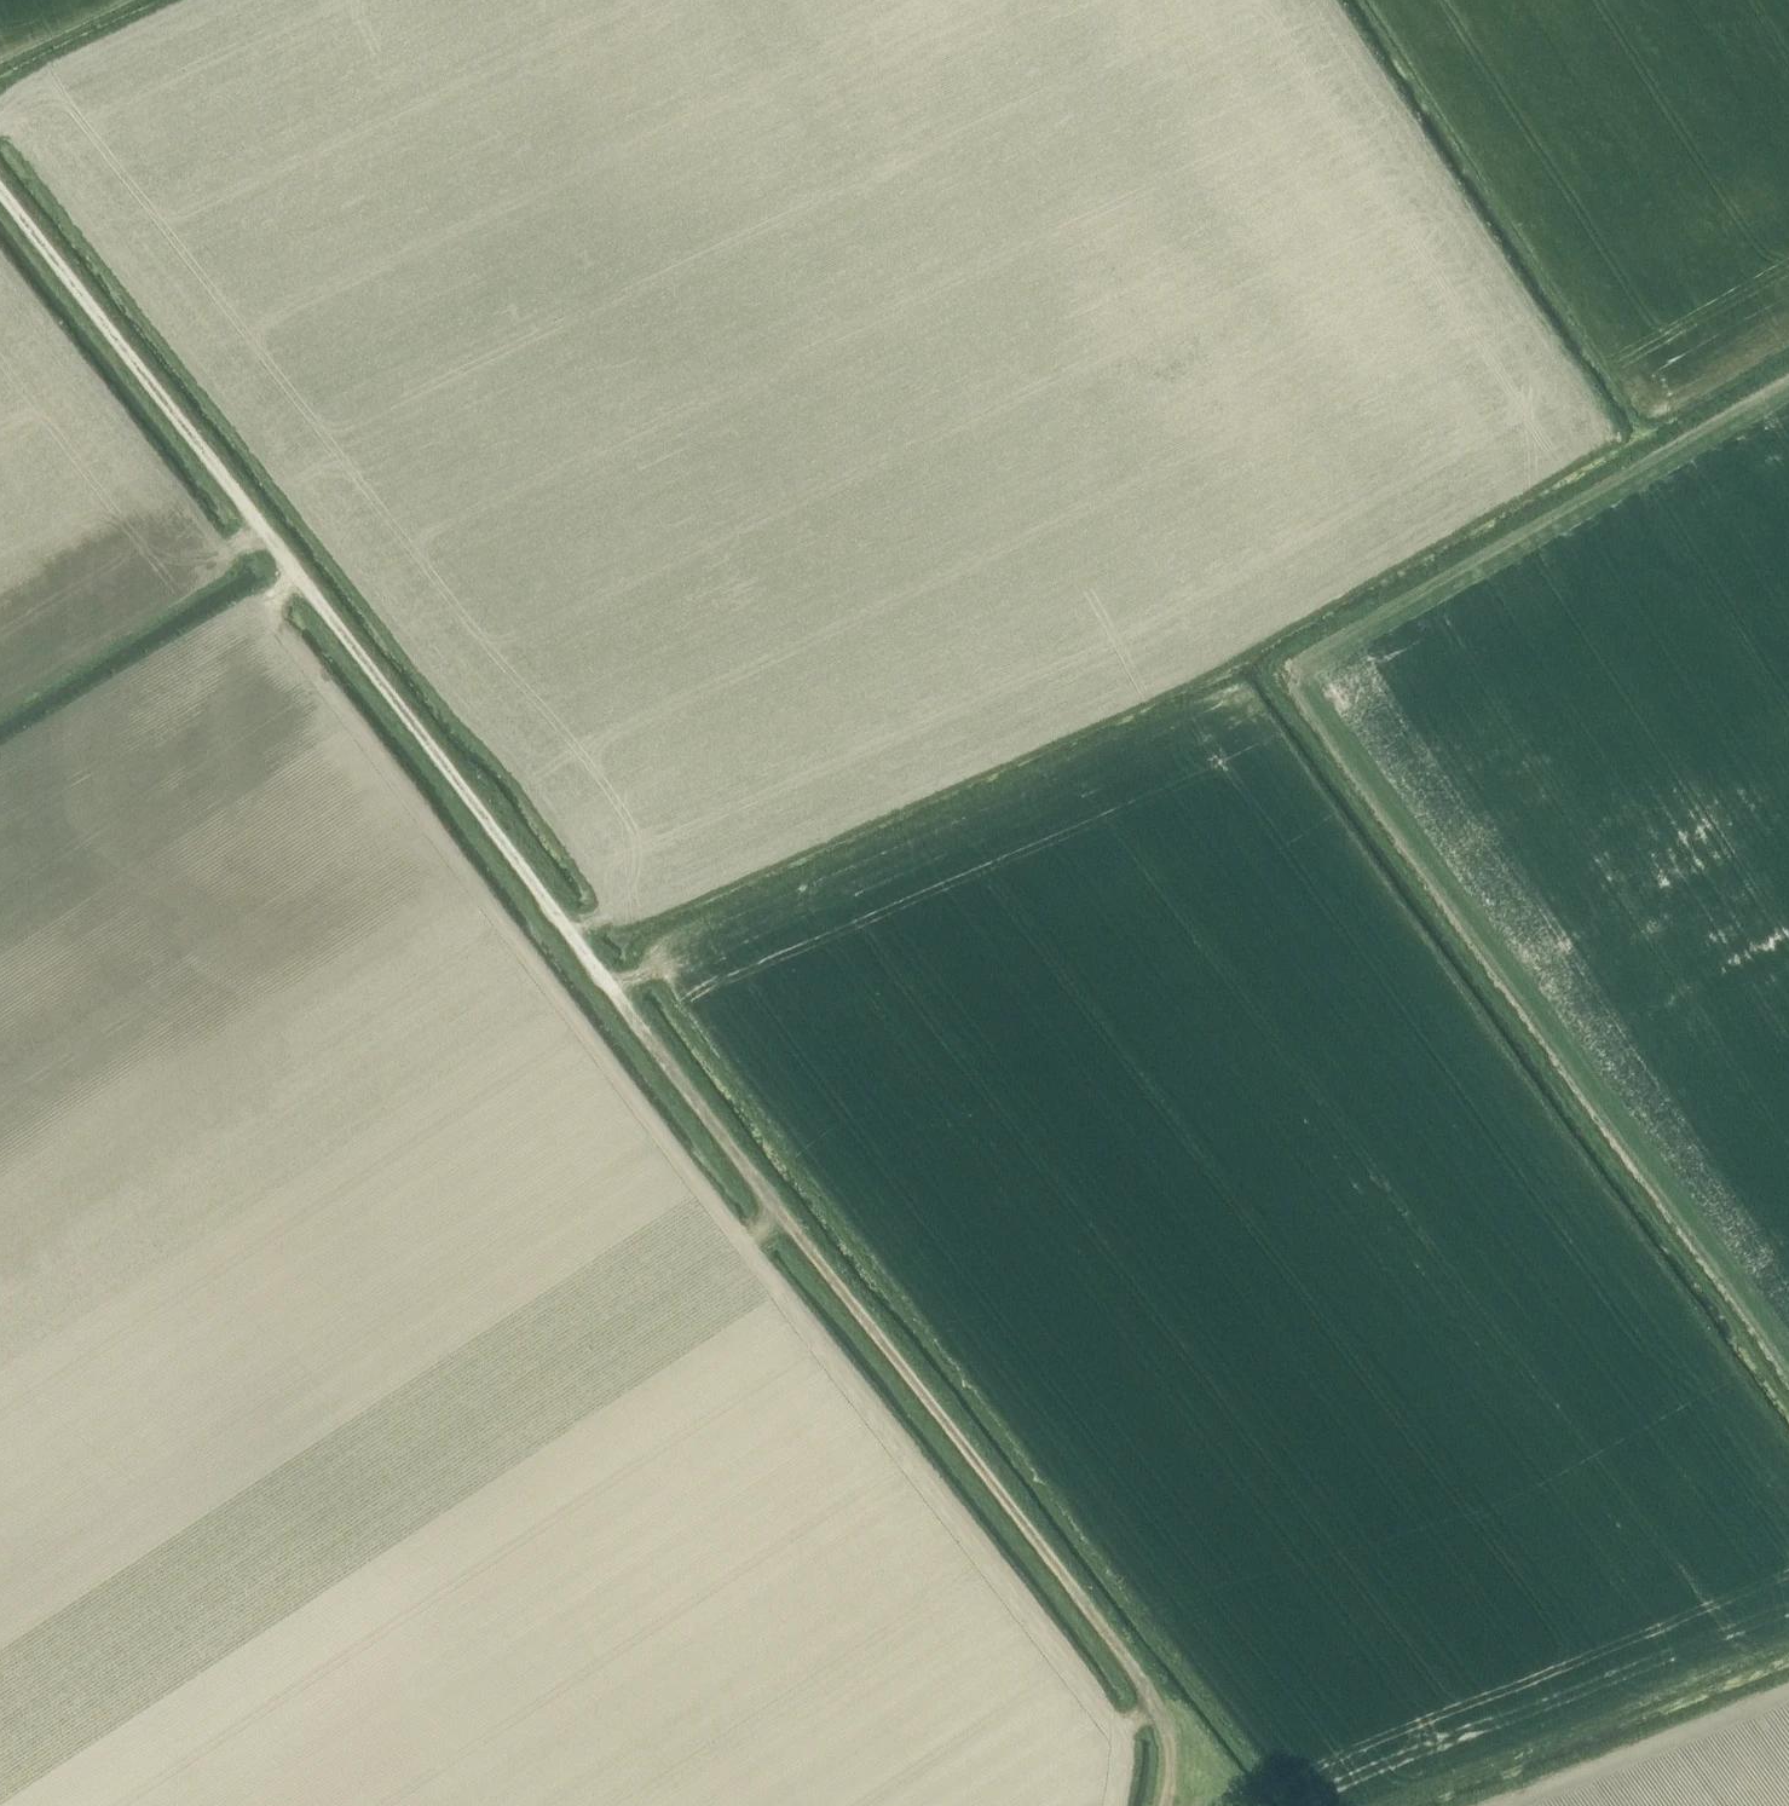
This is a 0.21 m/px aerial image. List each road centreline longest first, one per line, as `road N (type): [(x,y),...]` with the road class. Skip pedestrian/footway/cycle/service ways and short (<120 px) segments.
road 1 (track): [(0,191),(1140,1676),(1166,1718),(1162,1805)]

